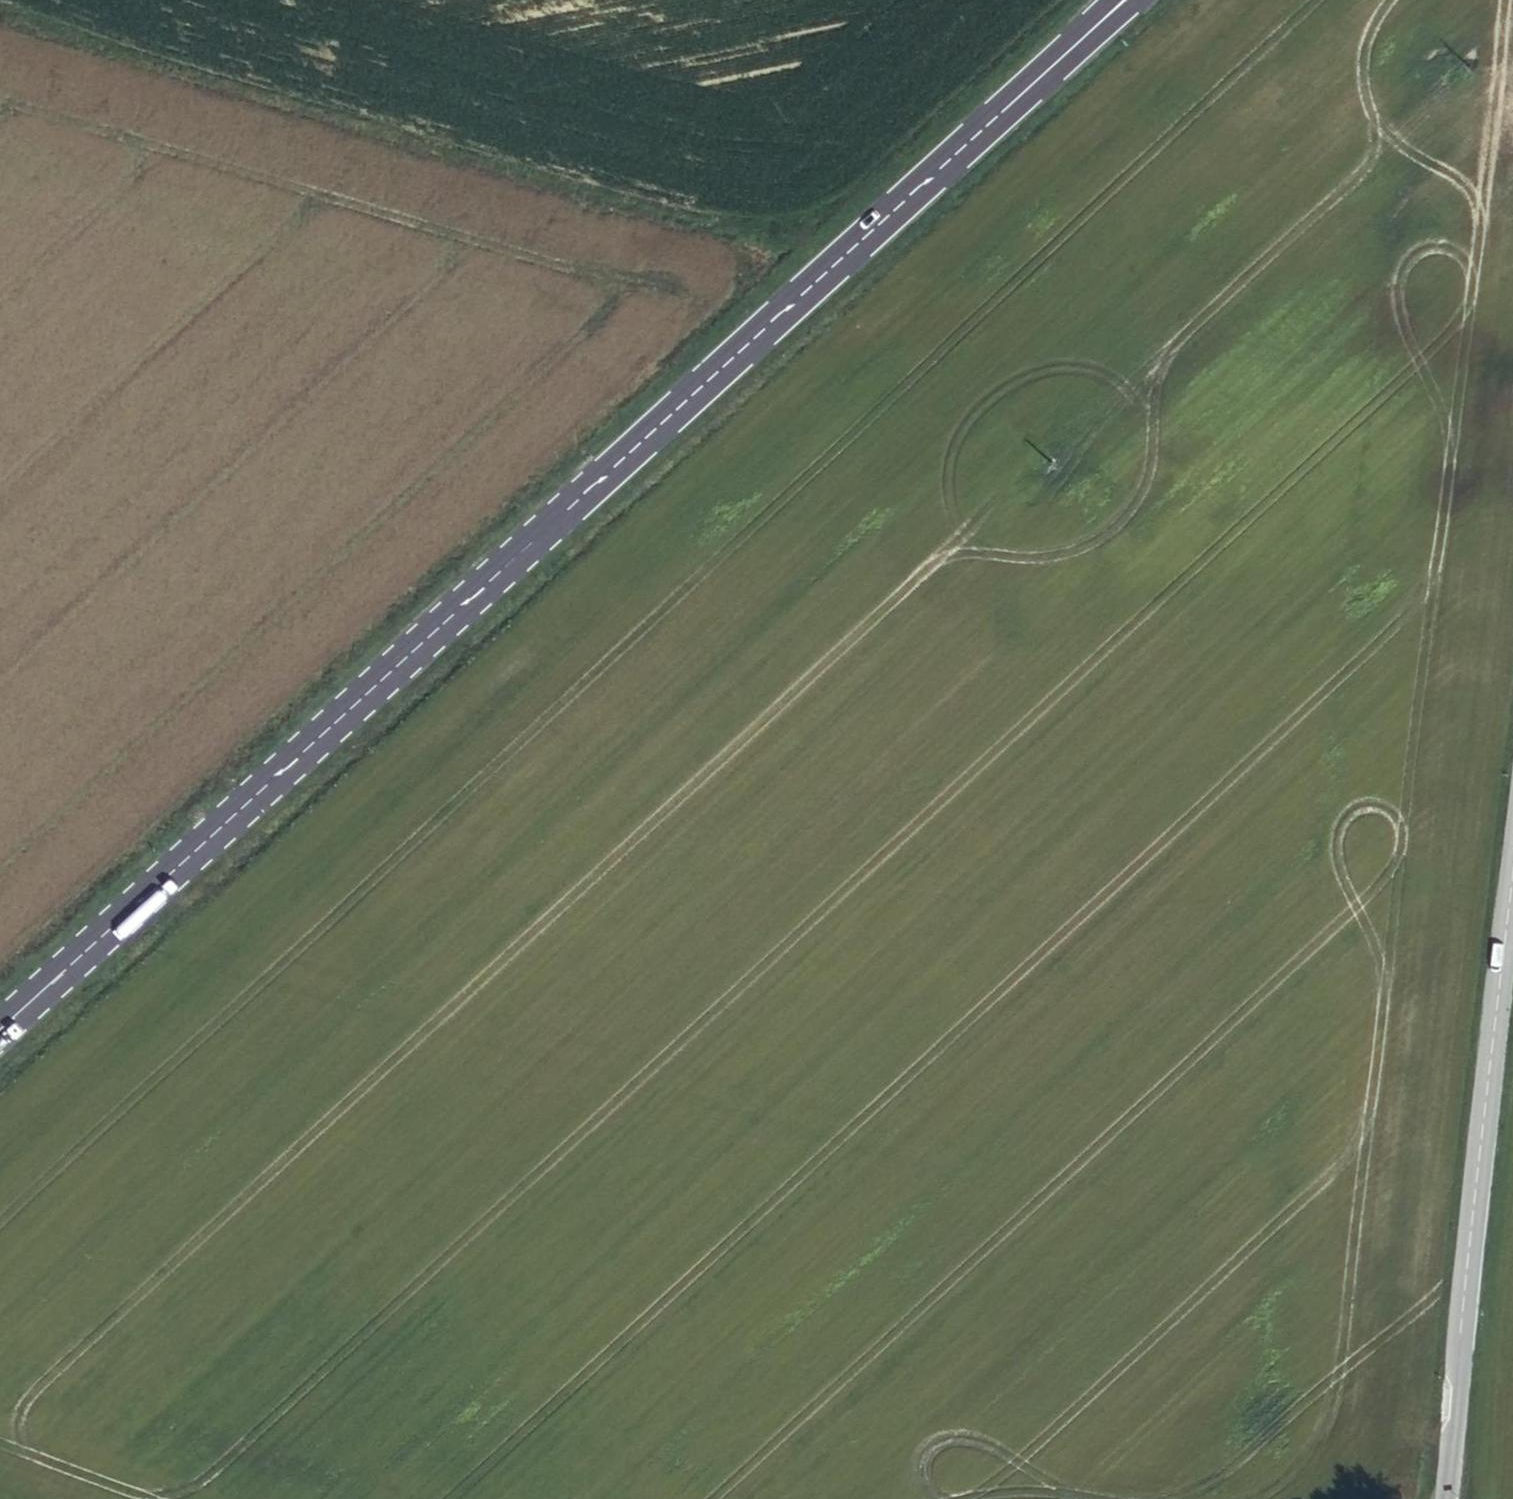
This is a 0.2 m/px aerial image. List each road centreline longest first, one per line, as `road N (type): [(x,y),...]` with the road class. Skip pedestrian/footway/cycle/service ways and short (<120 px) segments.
road 1 (primary): [(0,1034),(1122,0)]
road 2 (tertiary): [(1454,1498),(1512,878)]

